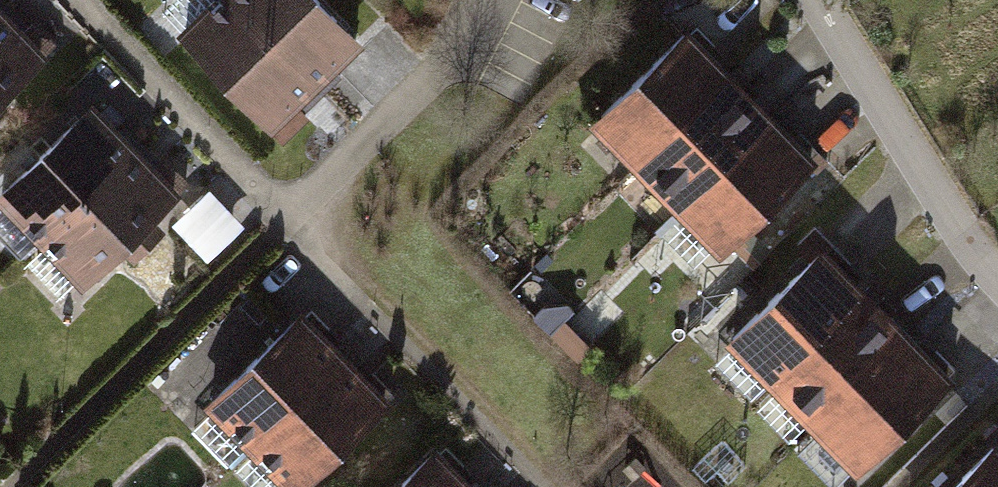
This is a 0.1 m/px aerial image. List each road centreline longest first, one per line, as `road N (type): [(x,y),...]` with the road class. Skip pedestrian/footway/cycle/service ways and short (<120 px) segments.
road 1 (residential): [(815,0),(949,219),(997,275)]
road 2 (residential): [(484,0),(457,50),(302,227)]

